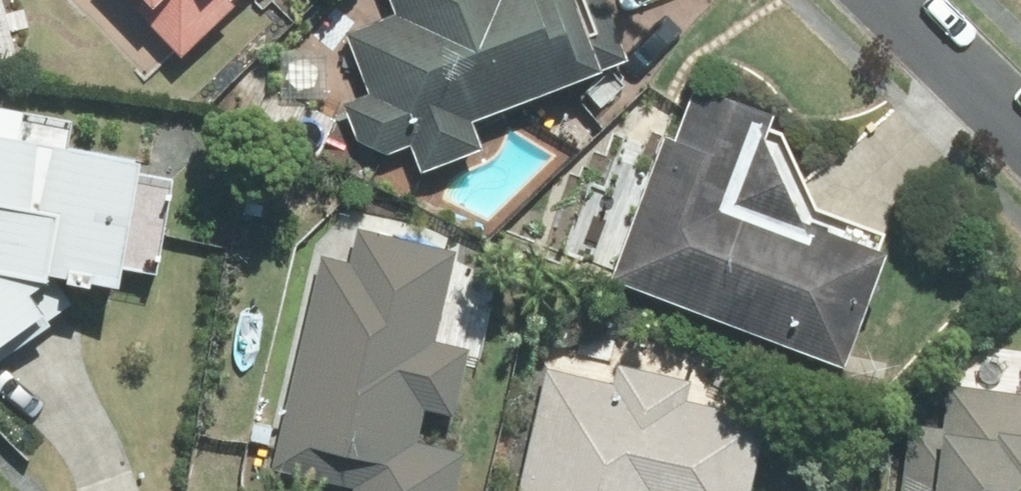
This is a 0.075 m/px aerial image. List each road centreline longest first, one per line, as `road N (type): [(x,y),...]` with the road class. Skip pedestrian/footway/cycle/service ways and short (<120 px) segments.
road 1 (residential): [(880,0),(1020,136)]

